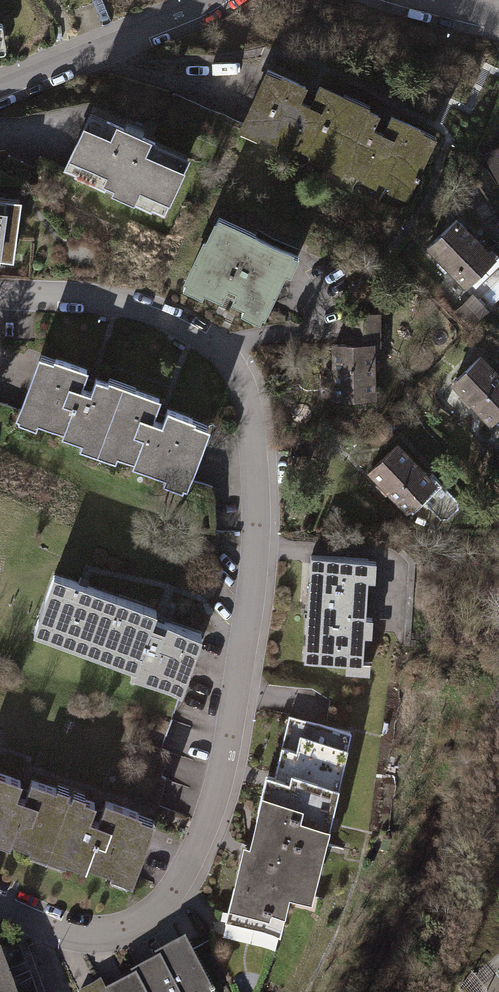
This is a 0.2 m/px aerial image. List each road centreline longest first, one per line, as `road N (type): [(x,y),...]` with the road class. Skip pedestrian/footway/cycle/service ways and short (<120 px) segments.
road 1 (residential): [(0,903),(44,923),(97,931),(140,922),(169,896),(202,831),(226,754),(257,533),(254,434),(223,354),(170,322),(112,302),(0,295)]
road 2 (residential): [(211,0),(0,91)]

